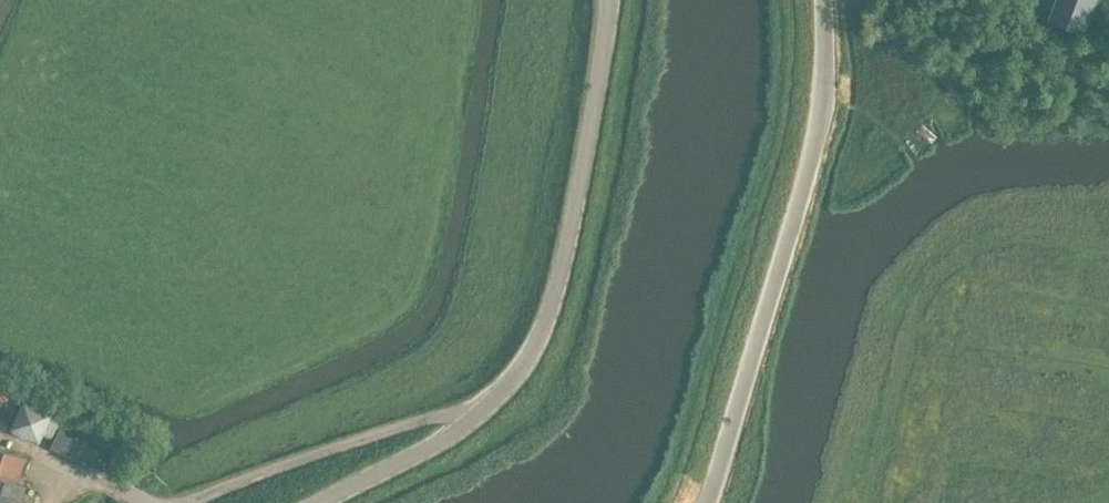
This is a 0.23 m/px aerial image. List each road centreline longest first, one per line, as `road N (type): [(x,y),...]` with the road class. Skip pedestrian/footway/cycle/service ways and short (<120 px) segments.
road 1 (tertiary): [(311,502),(454,430),(501,390),(534,342),(568,238),(607,0)]
road 2 (unclassified): [(705,502),(815,139),(823,0)]

